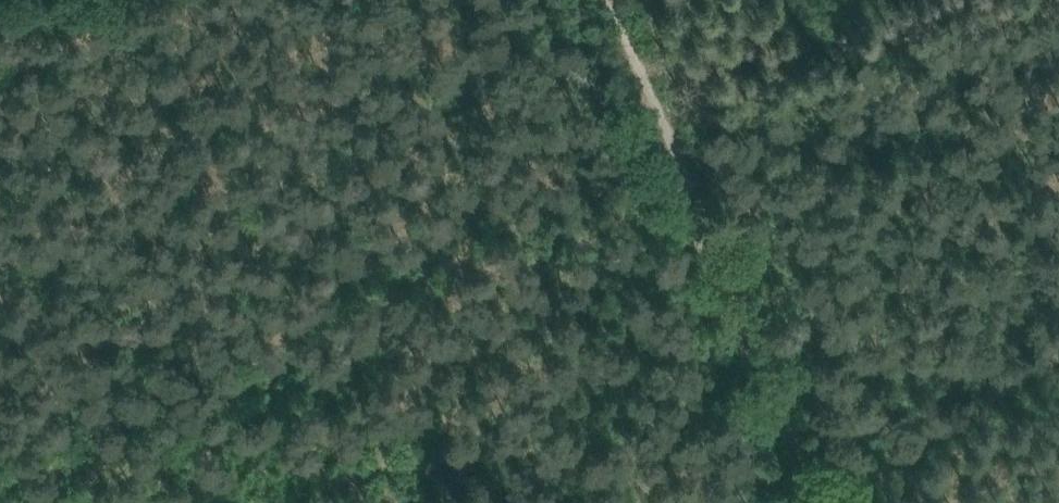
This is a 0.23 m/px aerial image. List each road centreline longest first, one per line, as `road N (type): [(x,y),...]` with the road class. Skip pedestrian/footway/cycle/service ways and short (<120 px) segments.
road 1 (track): [(599,0),(706,252)]
road 2 (track): [(706,252),(792,502)]

